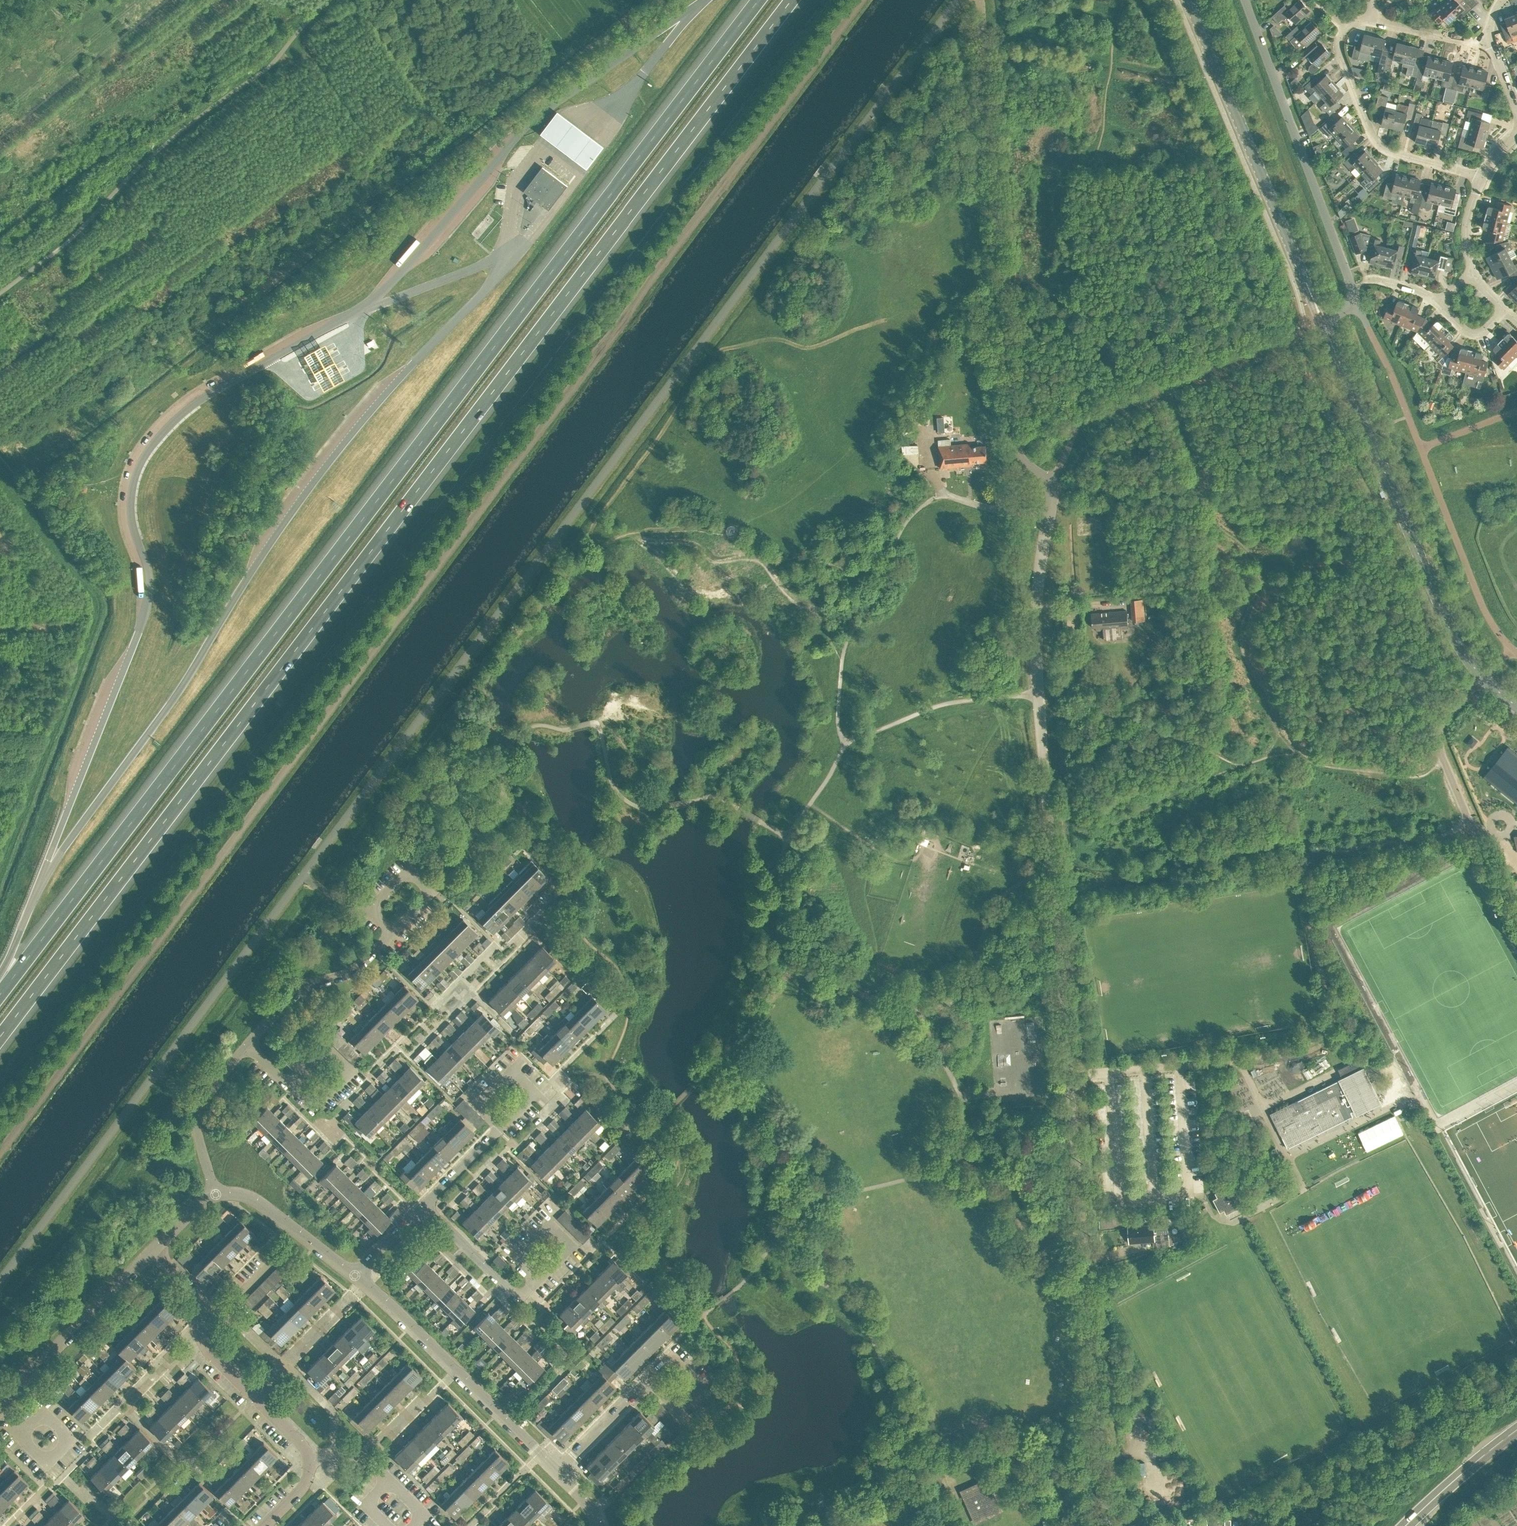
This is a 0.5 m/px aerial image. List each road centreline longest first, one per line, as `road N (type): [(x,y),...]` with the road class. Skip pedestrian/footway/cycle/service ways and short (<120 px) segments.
road 1 (track): [(862,0),(0,1149)]
road 2 (motorway): [(0,1040),(791,0)]
road 3 (motorway): [(758,0),(0,993)]
road 4 (residential): [(1106,1525),(1036,645),(1052,479)]
road 5 (unclassified): [(983,28),(1016,441),(1021,456),(1052,479)]
road 6 (tertiary): [(1483,678),(1449,626),(1322,320)]
road 7 (tertiary): [(1322,320),(1188,0)]
road 8 (residential): [(1245,0),(1353,287),(1351,303)]
road 9 (unclassified): [(356,1276),(557,1470)]
road 10 (residential): [(1344,29),(1340,51),(1381,147),(1482,176)]
road 11 (unclassified): [(0,1406),(153,1251)]
road 12 (residential): [(247,1046),(300,991),(348,975),(392,933)]
road 13 (residential): [(200,1316),(209,1351),(309,1458)]
road 14 (residential): [(216,1196),(195,1117),(247,1046)]
road 15 (unclassified): [(216,1196),(255,1201),(356,1276)]
road 16 (residential): [(1465,810),(1437,727),(1483,678)]
road 17 (residential): [(424,1204),(514,1294),(536,1282)]
road 18 (primary): [(1404,1525),(1516,1429)]
road 19 (residential): [(392,933),(431,893),(409,871),(370,910)]
road 20 (residential): [(500,1127),(539,1092),(513,1068),(478,1105)]
road 21 (residential): [(557,1470),(647,1381)]
road 22 (residential): [(1490,38),(1372,21)]

